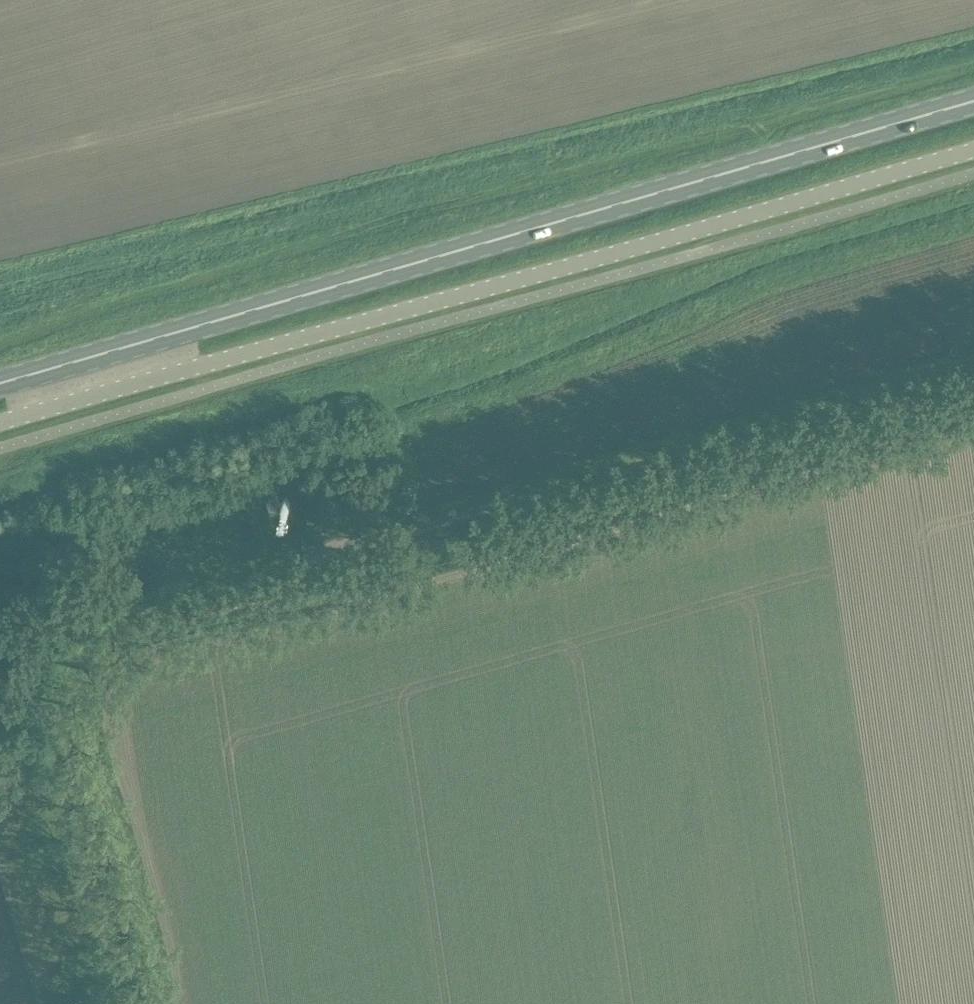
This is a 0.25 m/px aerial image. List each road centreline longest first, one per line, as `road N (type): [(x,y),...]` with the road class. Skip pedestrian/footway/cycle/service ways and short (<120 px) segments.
road 1 (primary): [(973,100),(0,383)]
road 2 (unclassified): [(0,424),(973,148)]
road 3 (unclassified): [(973,360),(290,555)]

